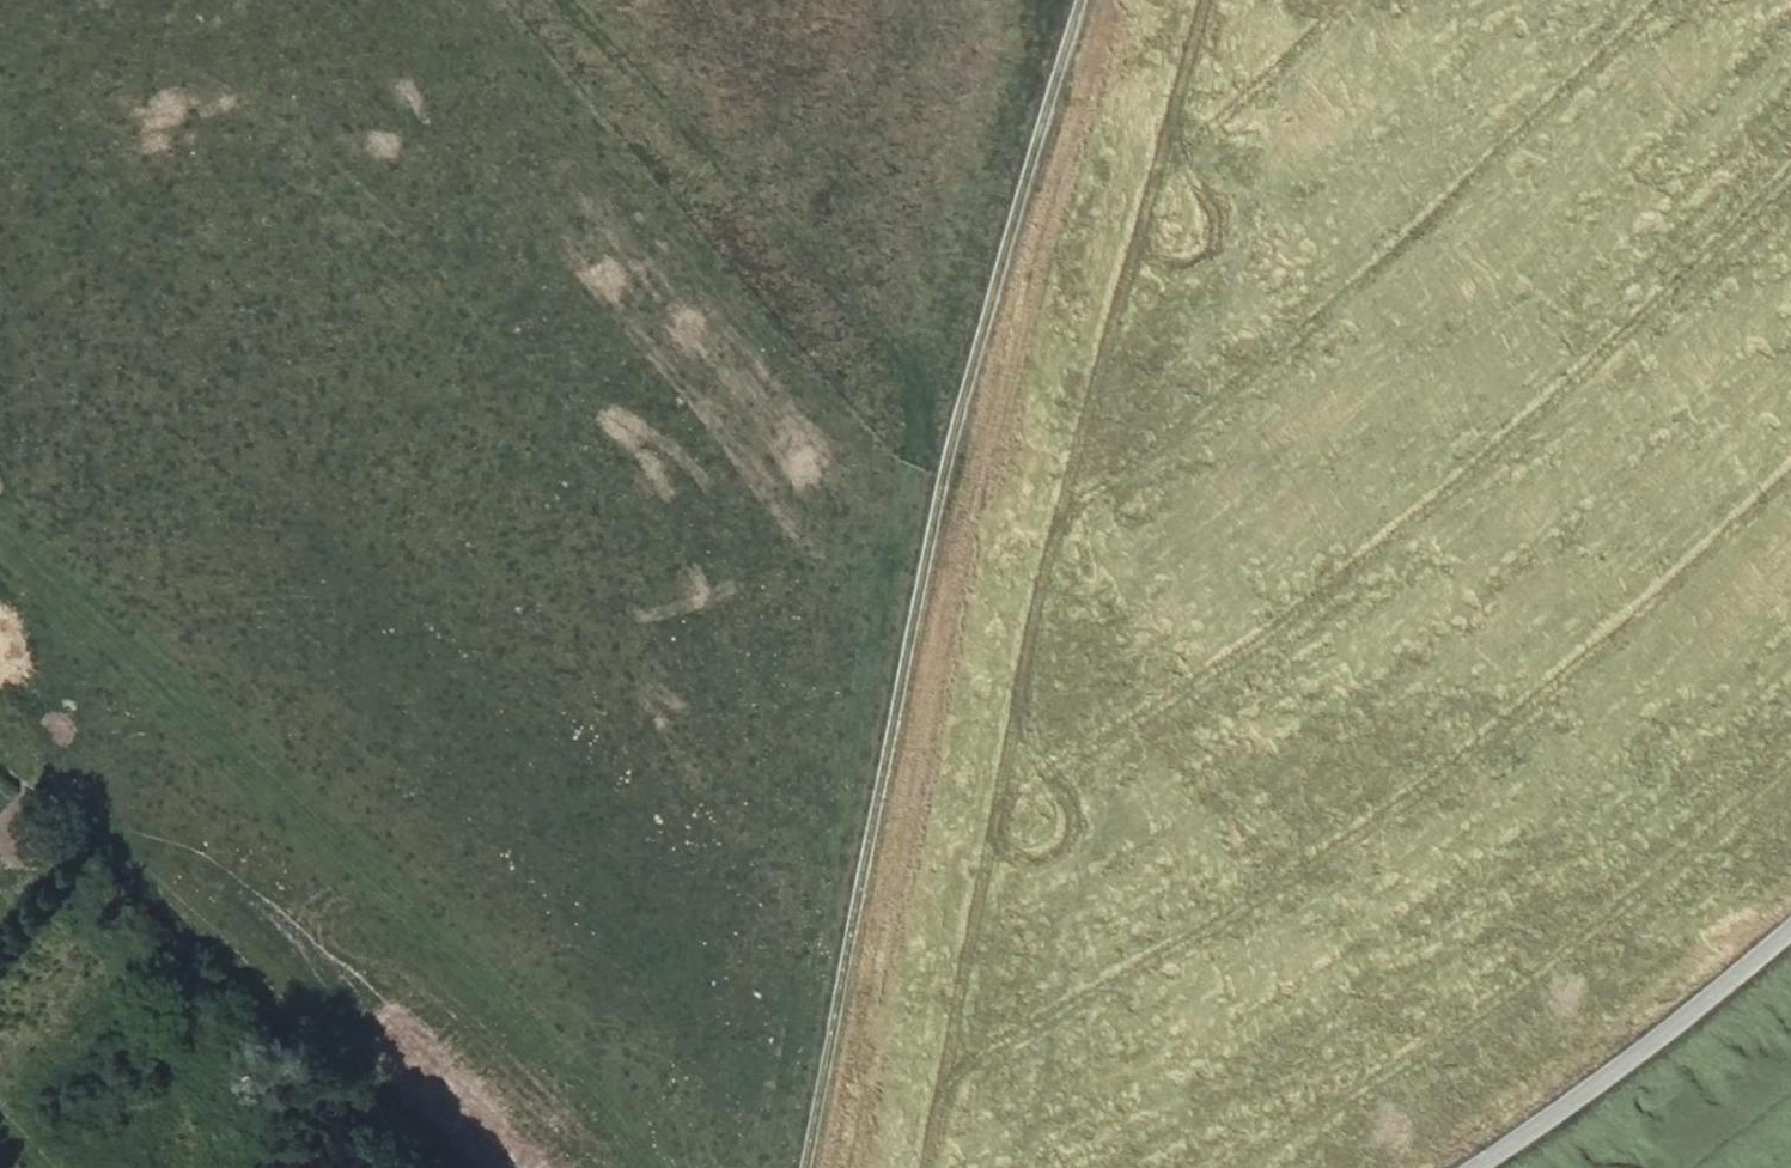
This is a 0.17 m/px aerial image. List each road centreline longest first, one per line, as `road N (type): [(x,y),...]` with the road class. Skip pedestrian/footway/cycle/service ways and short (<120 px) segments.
road 1 (track): [(806,1167),(964,403),(1077,0)]
road 2 (unclassified): [(1479,1167),(1790,920)]

